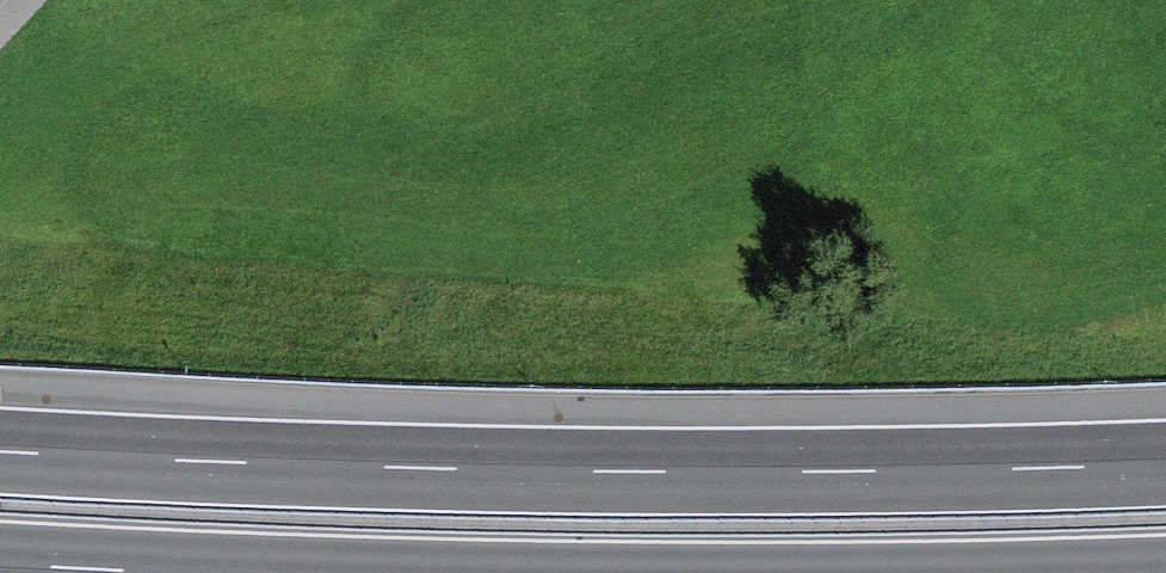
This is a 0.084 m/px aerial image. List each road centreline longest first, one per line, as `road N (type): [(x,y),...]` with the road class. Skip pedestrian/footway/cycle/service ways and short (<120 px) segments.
road 1 (motorway): [(1165,464),(534,469),(0,445)]
road 2 (motorway): [(0,561),(216,572)]

